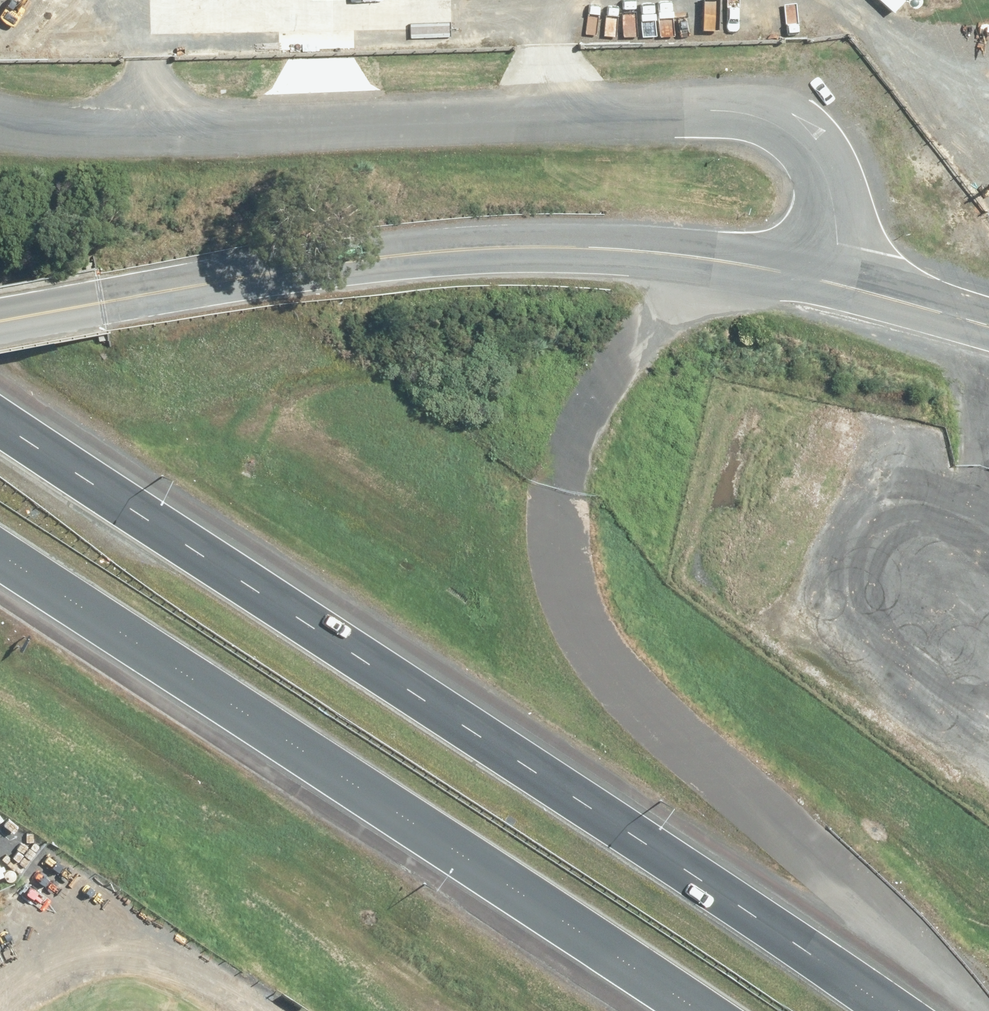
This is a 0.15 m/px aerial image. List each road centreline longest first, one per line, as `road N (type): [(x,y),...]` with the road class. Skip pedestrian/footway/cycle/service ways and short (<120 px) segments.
road 1 (motorway): [(0,416),(886,1010)]
road 2 (unclassified): [(0,111),(79,130),(165,130),(736,111),(800,140),(819,161),(831,185),(848,285)]
road 3 (tertiary): [(0,323),(416,256),(502,251),(612,252),(848,285)]
road 4 (motorway): [(696,1010),(0,548)]
road 5 (track): [(854,0),(977,191),(988,198)]
road 6 (tertiary): [(848,285),(988,326)]

